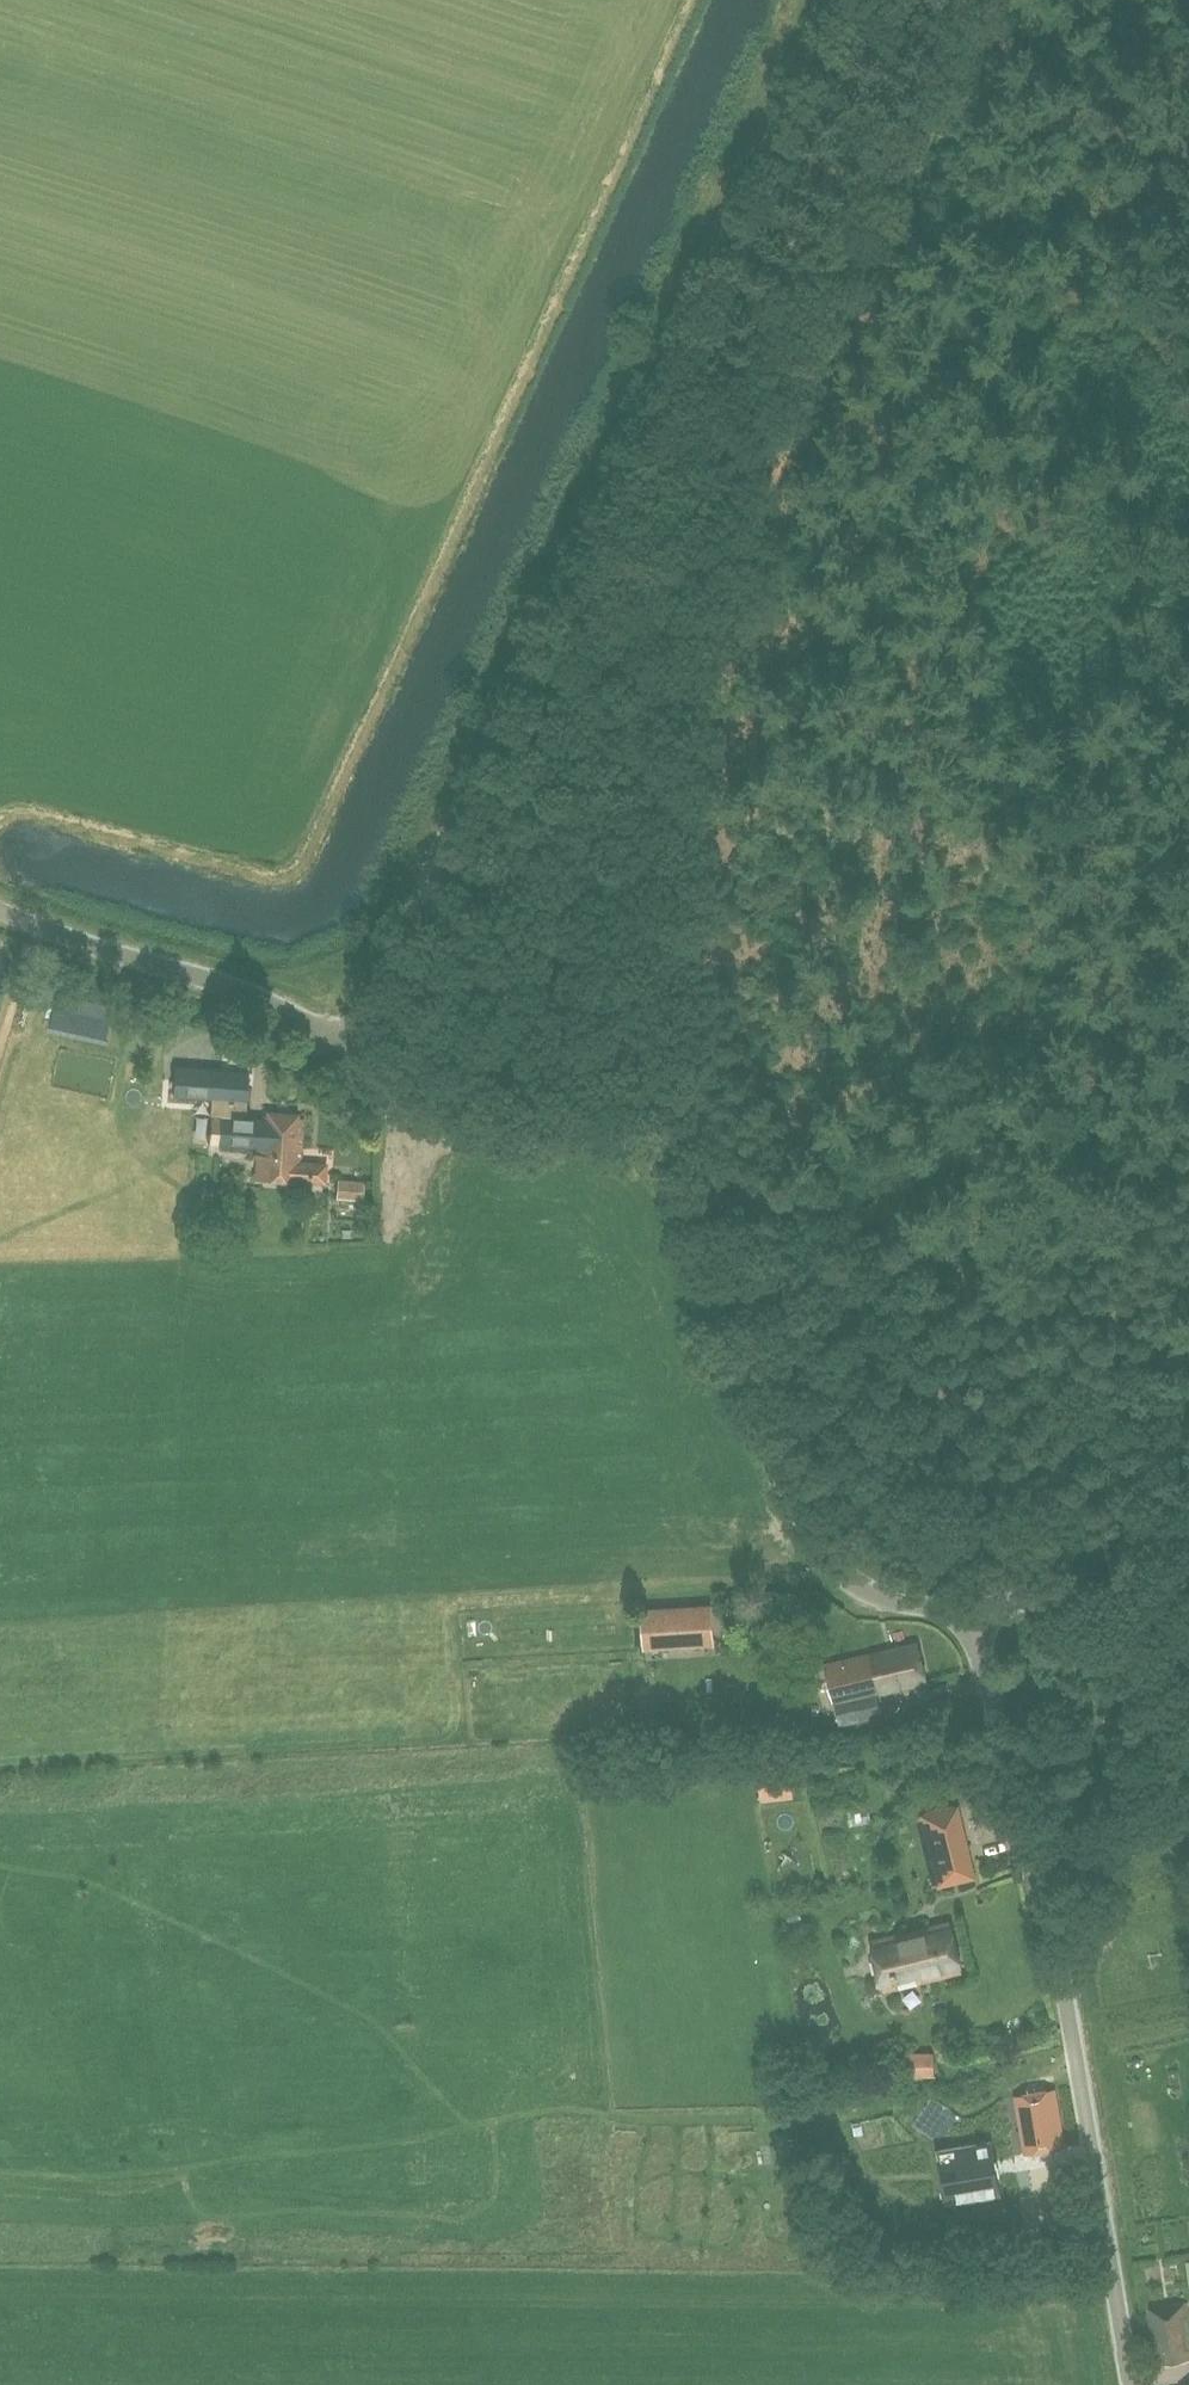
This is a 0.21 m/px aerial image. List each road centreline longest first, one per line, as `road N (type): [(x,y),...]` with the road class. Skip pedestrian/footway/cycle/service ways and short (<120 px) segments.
road 1 (unclassified): [(969,1609),(873,1595),(827,1561),(732,1361),(678,1187),(641,1140),(606,1125),(418,1096),(258,997),(0,912)]
road 2 (unclassified): [(1131,2384),(1052,1909),(969,1609)]
road 3 (unclassified): [(969,1609),(1188,1587)]

